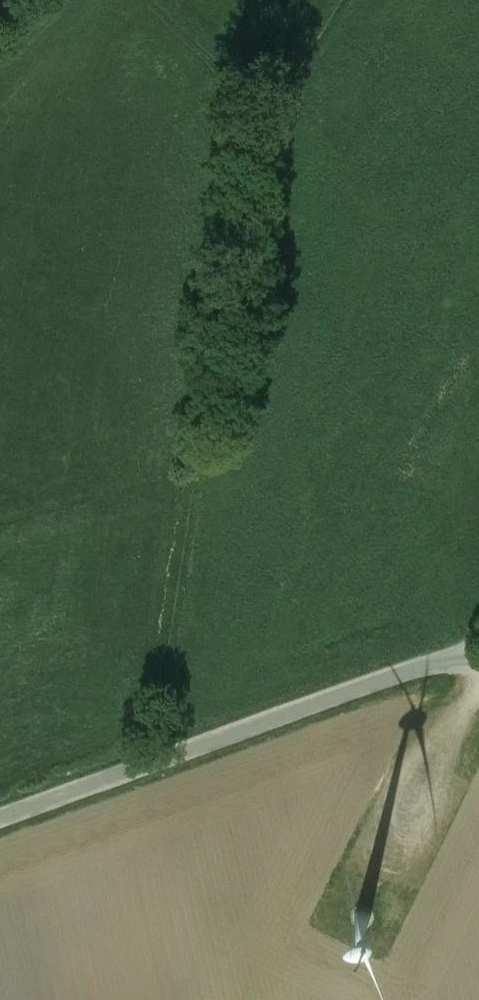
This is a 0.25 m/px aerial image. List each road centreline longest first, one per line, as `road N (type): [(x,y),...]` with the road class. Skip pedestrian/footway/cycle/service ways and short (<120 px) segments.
road 1 (unclassified): [(472,657),(444,660),(0,820)]

